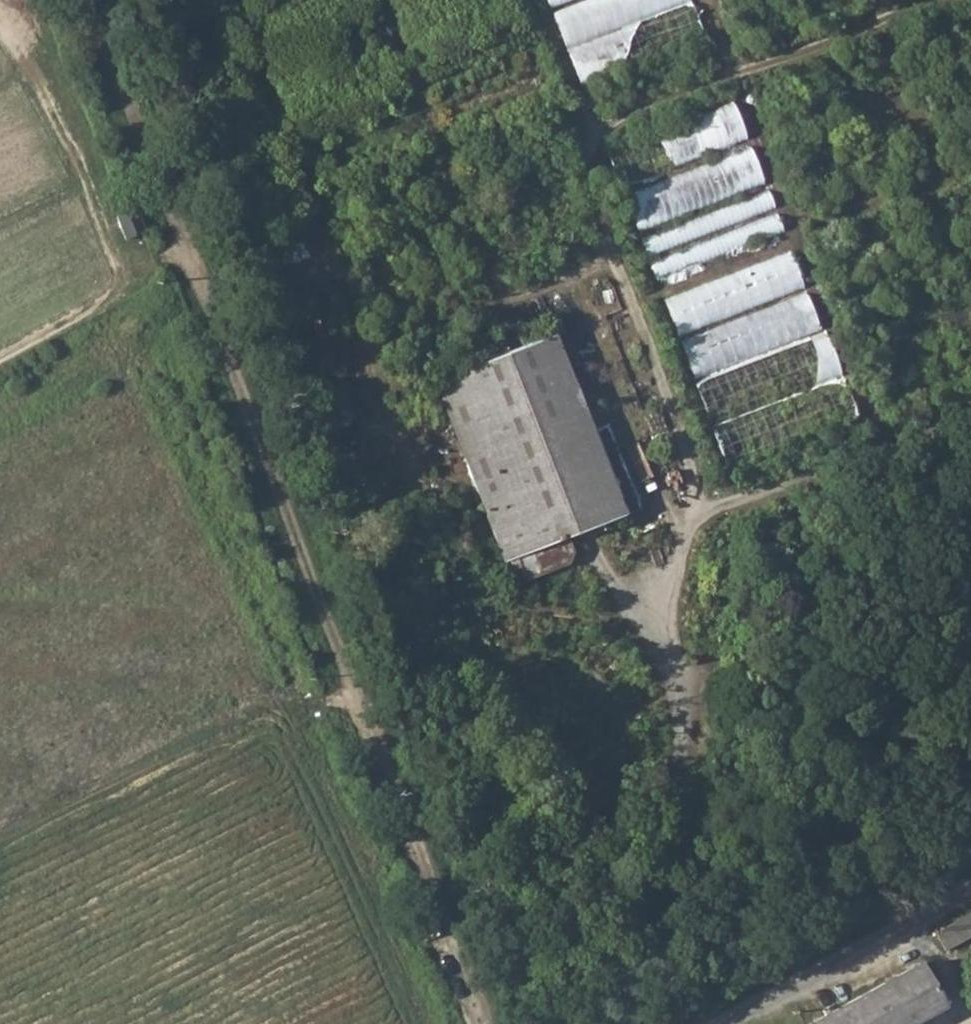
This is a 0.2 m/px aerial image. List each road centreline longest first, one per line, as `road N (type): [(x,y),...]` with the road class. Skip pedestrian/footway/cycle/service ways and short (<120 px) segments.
road 1 (unclassified): [(622,1023),(324,208)]
road 2 (track): [(353,697),(88,0)]
road 3 (track): [(0,834),(251,709),(353,697),(480,1023)]
road 4 (unclassified): [(727,1023),(970,896)]

